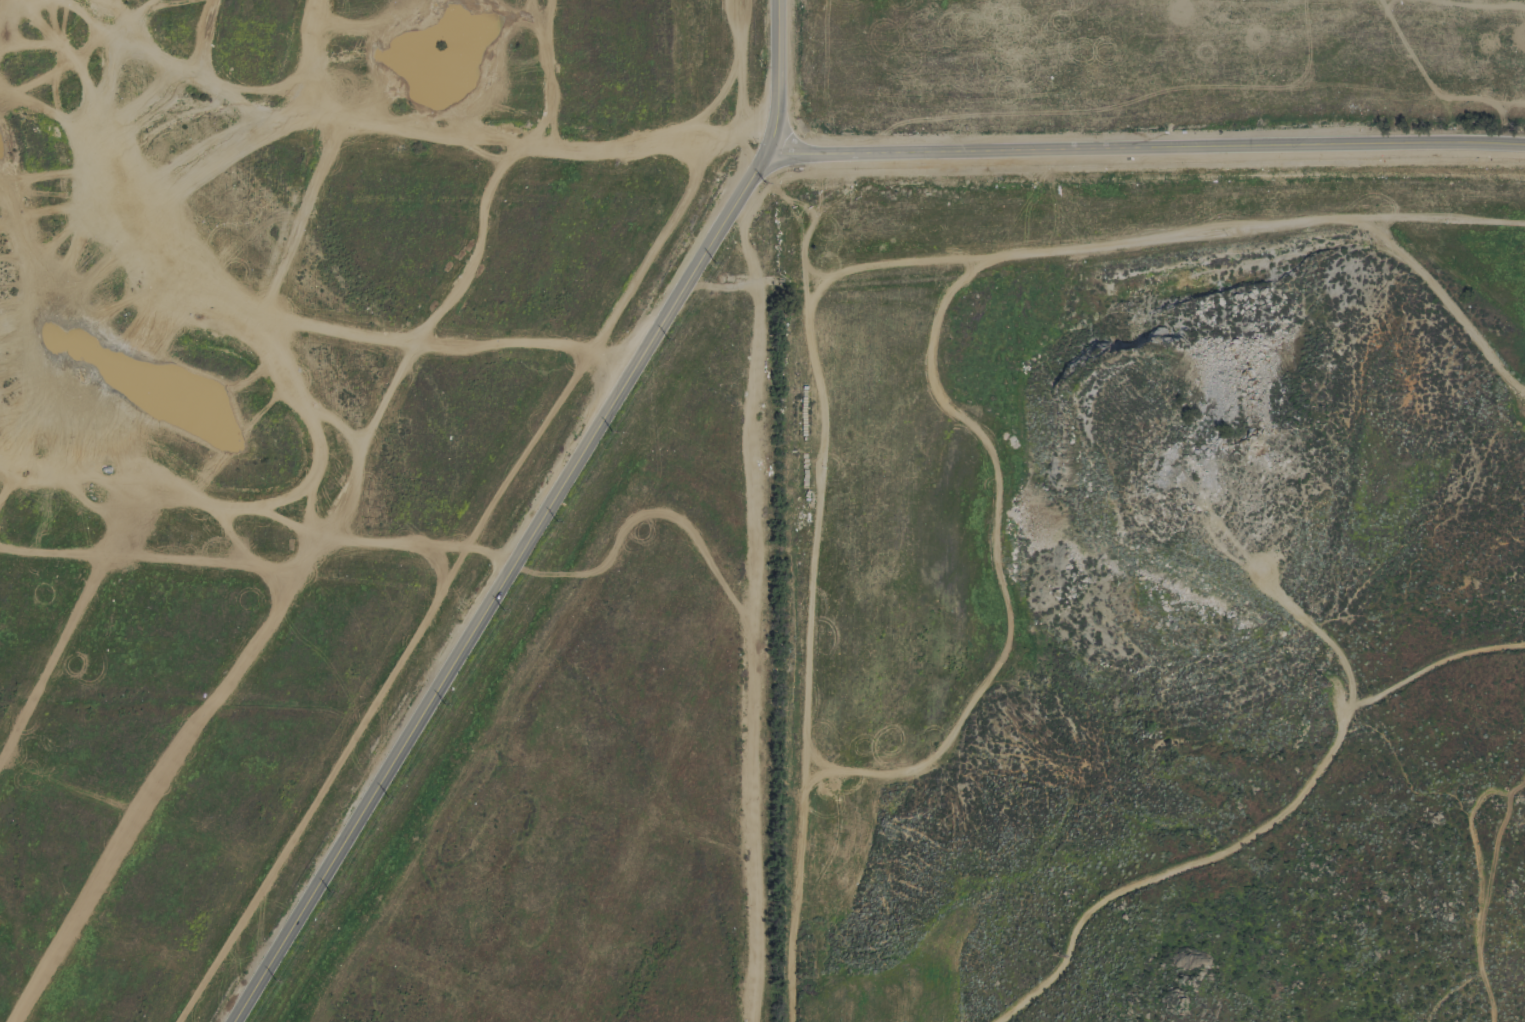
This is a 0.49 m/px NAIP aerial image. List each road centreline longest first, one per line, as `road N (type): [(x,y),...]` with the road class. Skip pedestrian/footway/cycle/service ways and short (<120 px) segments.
road 1 (tertiary): [(776,154),(237,1021)]
road 2 (tertiary): [(776,154),(1524,146)]
road 3 (residential): [(778,0),(776,154)]

